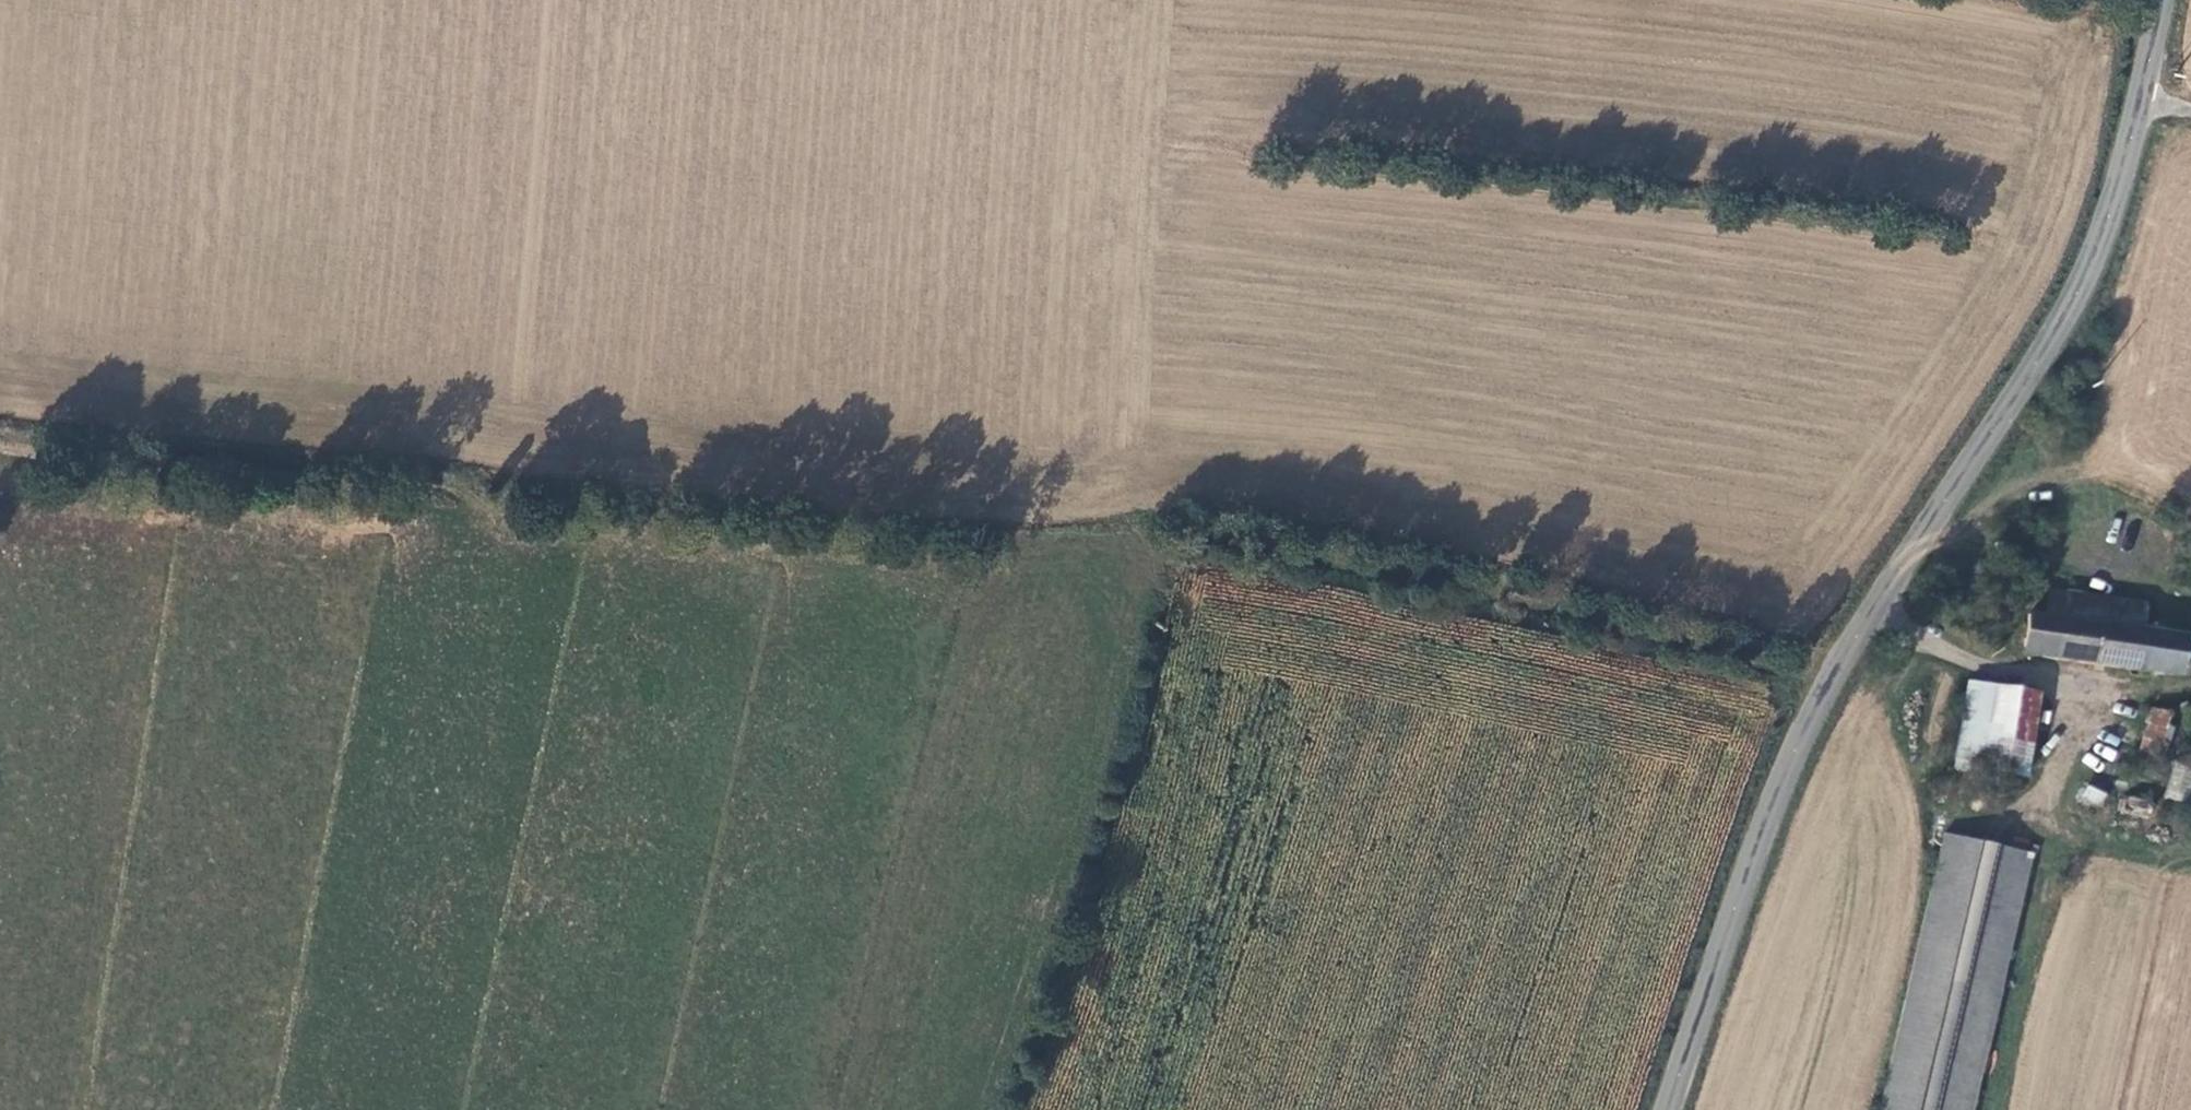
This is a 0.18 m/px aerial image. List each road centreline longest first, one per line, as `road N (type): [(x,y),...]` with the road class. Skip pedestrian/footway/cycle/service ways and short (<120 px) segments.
road 1 (tertiary): [(1665,1109),(1729,910),(1827,680),(2078,291),(2112,201),(2163,0)]

